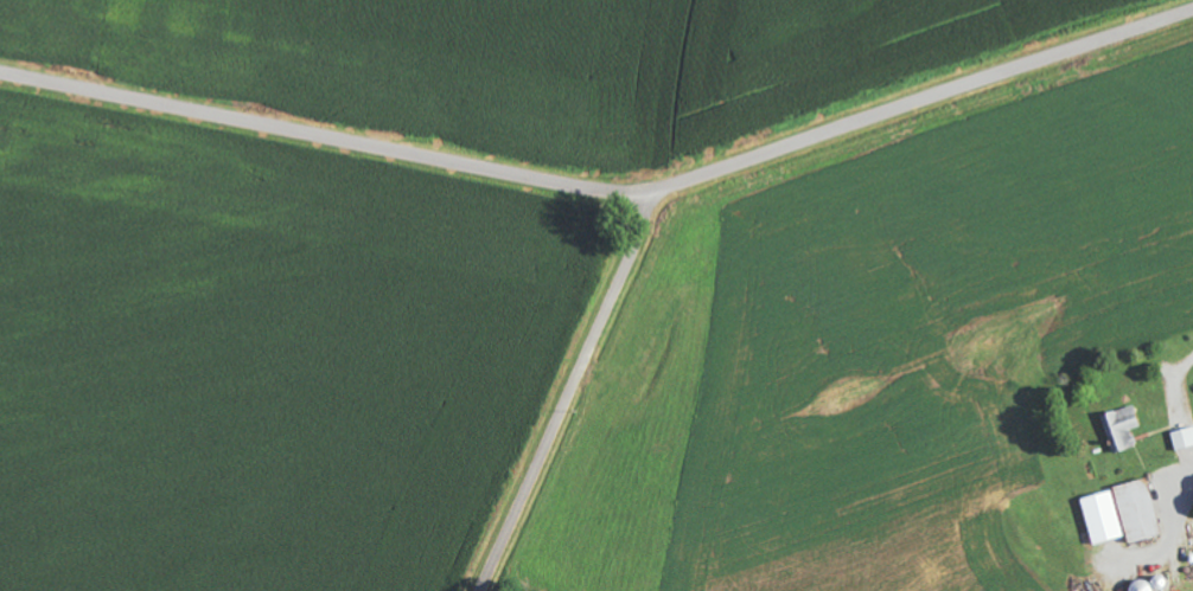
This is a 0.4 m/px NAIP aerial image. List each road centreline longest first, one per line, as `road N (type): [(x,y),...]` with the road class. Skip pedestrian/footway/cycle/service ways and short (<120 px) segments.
road 1 (residential): [(1192,12),(694,181),(624,195),(0,74)]
road 2 (residential): [(479,590),(661,191)]

